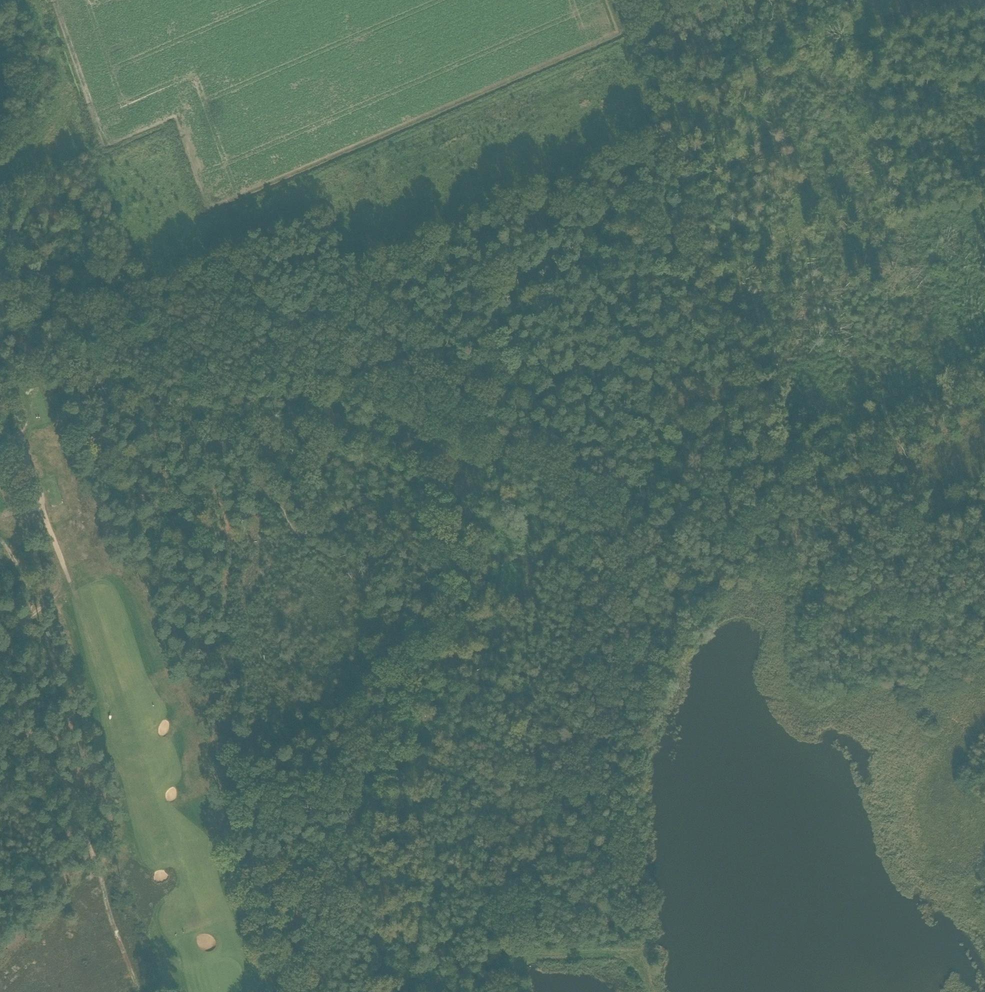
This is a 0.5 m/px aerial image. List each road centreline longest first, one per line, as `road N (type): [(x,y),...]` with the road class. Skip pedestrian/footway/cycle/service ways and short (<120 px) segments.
road 1 (track): [(923,404),(795,467),(781,465),(660,123)]
road 2 (track): [(660,123),(840,24)]
road 3 (track): [(0,532),(27,514),(35,581),(30,610),(0,646)]
road 4 (track): [(660,123),(617,0)]

